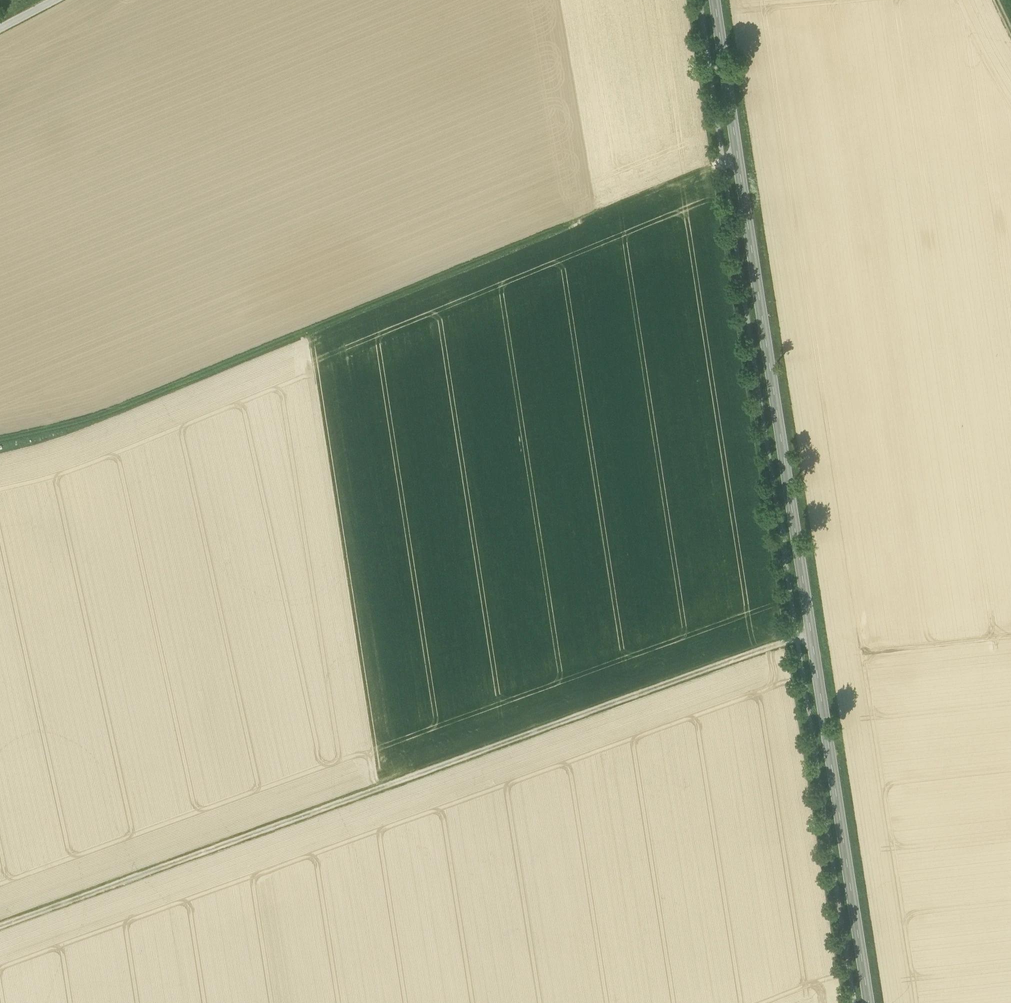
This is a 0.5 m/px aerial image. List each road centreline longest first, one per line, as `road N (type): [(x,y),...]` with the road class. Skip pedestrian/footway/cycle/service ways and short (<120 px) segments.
road 1 (secondary): [(869,1002),(715,0)]
road 2 (track): [(811,633),(0,926)]
road 3 (track): [(511,249),(103,415),(0,440)]

